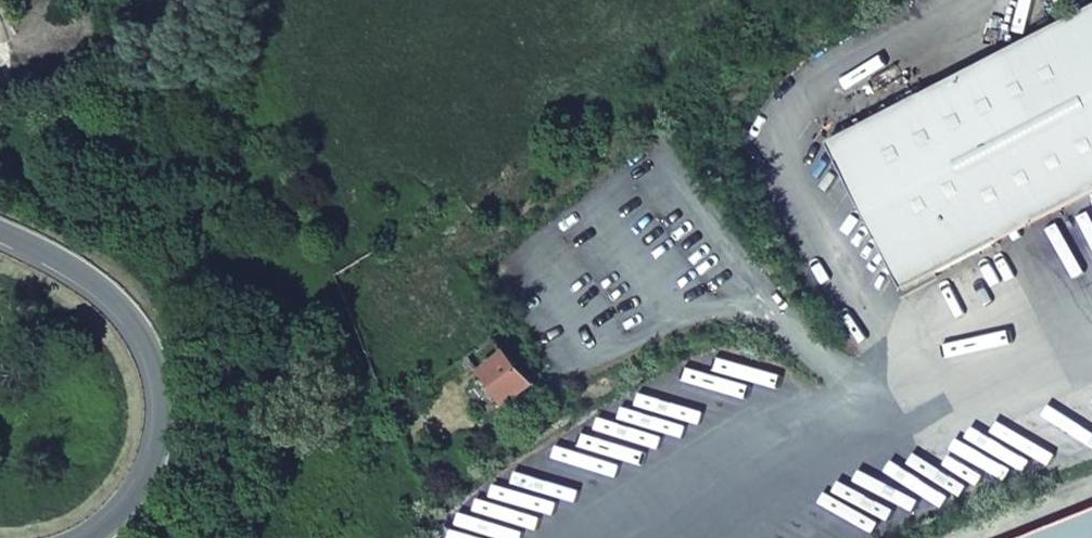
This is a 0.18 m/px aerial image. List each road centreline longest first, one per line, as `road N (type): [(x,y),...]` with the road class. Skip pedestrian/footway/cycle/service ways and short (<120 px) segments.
road 1 (motorway): [(0,229),(113,295),(152,355),(161,390),(158,454),(133,501),(87,537)]

